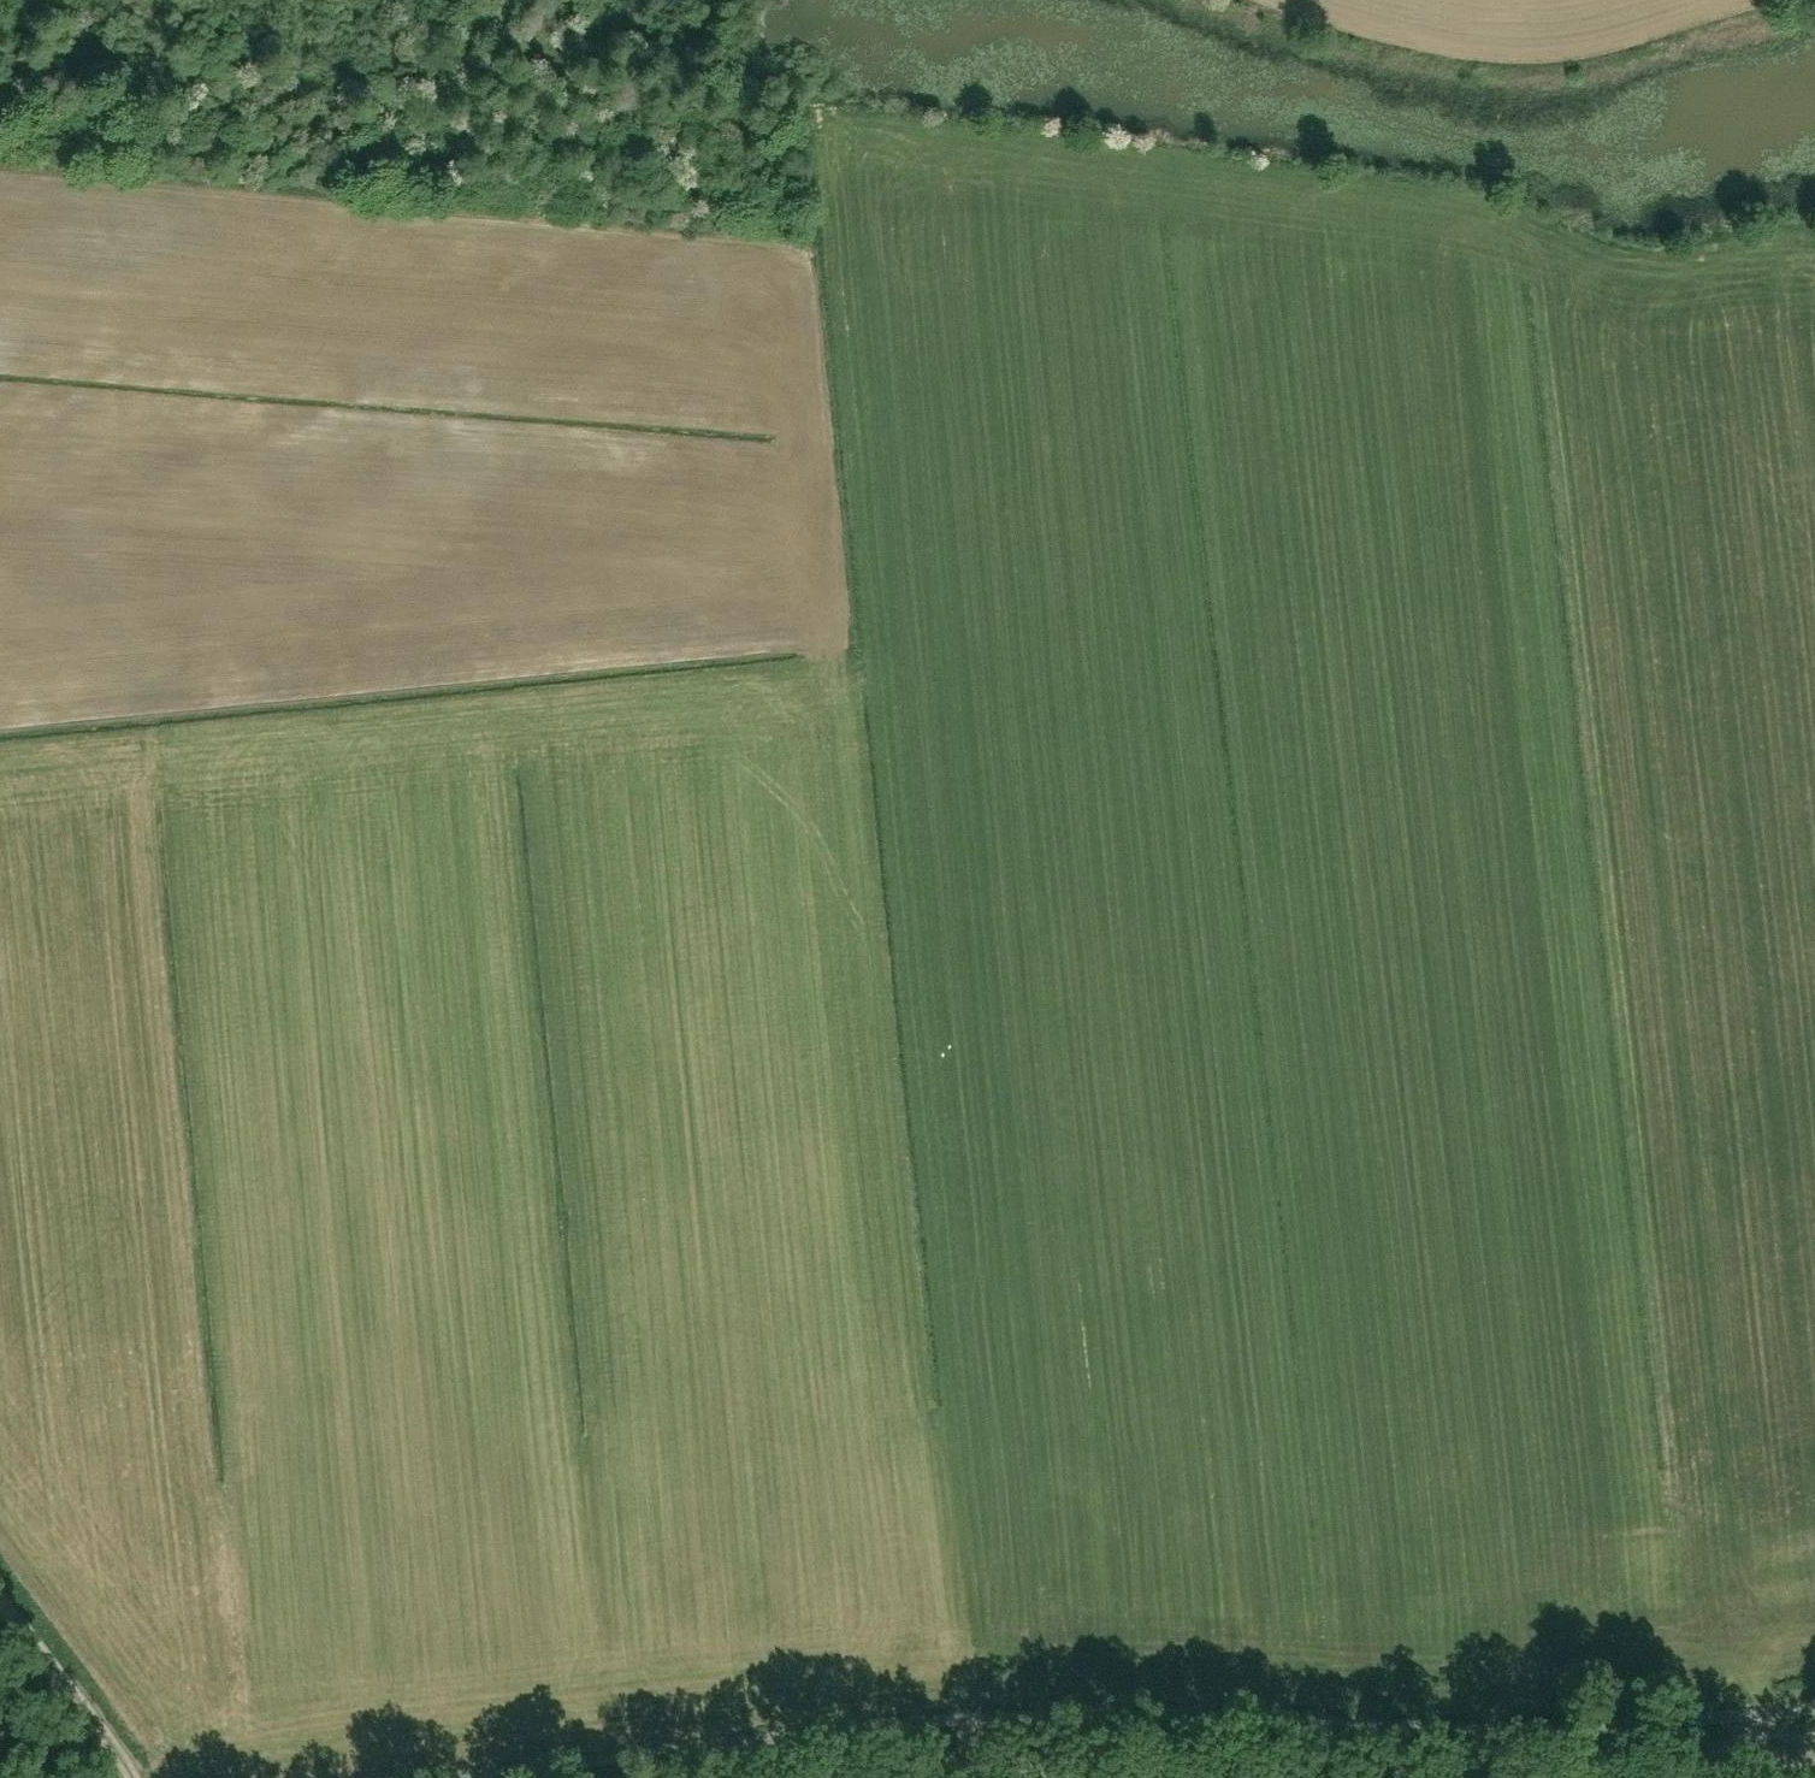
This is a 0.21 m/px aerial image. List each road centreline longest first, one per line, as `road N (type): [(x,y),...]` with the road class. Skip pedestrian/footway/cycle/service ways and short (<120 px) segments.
road 1 (tertiary): [(1395,1777),(1107,1770),(929,1777)]
road 2 (tertiary): [(1814,1748),(1467,1777)]
road 3 (track): [(130,1777),(0,1597)]

